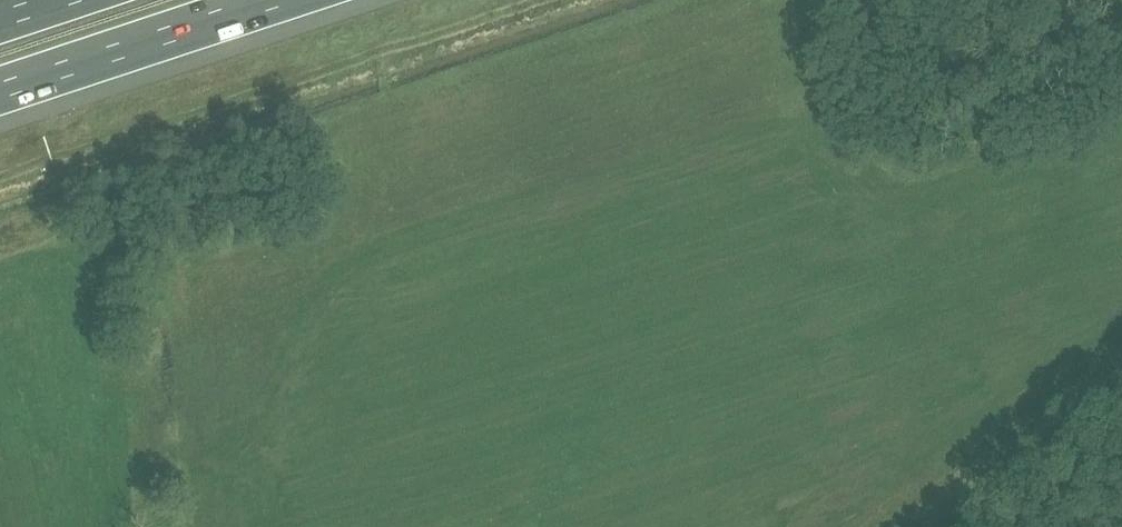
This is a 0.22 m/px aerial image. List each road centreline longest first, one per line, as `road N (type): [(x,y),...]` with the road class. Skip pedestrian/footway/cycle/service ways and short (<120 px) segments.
road 1 (motorway): [(0,92),(278,0)]

